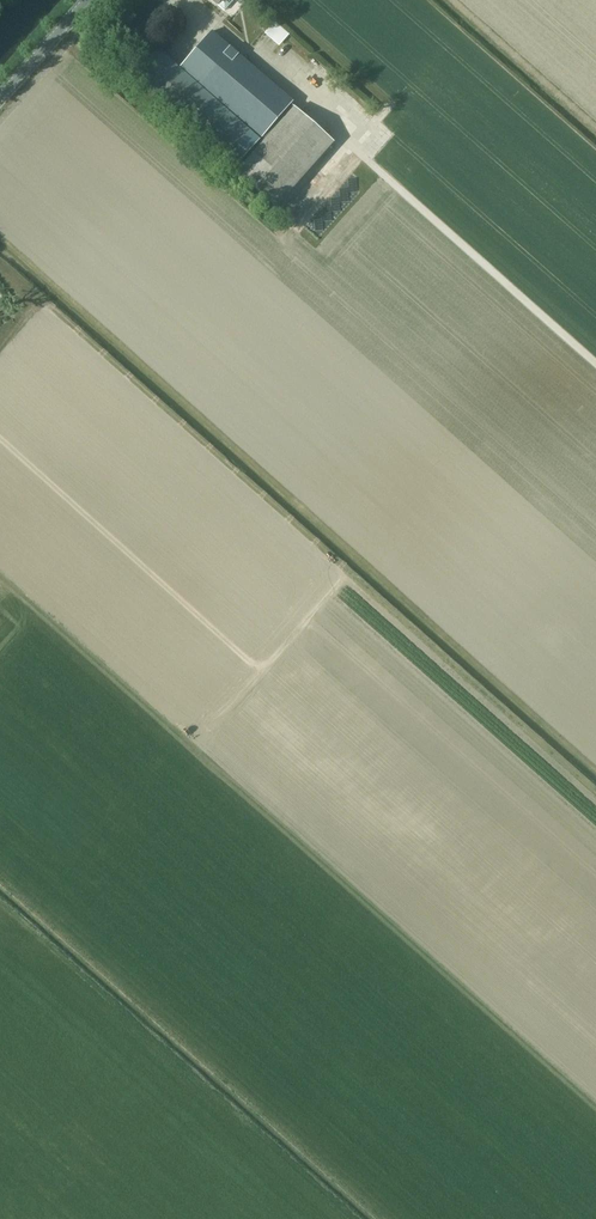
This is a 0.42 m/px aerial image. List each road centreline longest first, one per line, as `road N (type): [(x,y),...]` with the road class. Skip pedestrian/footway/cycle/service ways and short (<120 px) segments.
road 1 (track): [(367,159),(595,363)]
road 2 (tertiary): [(0,98),(87,0)]

